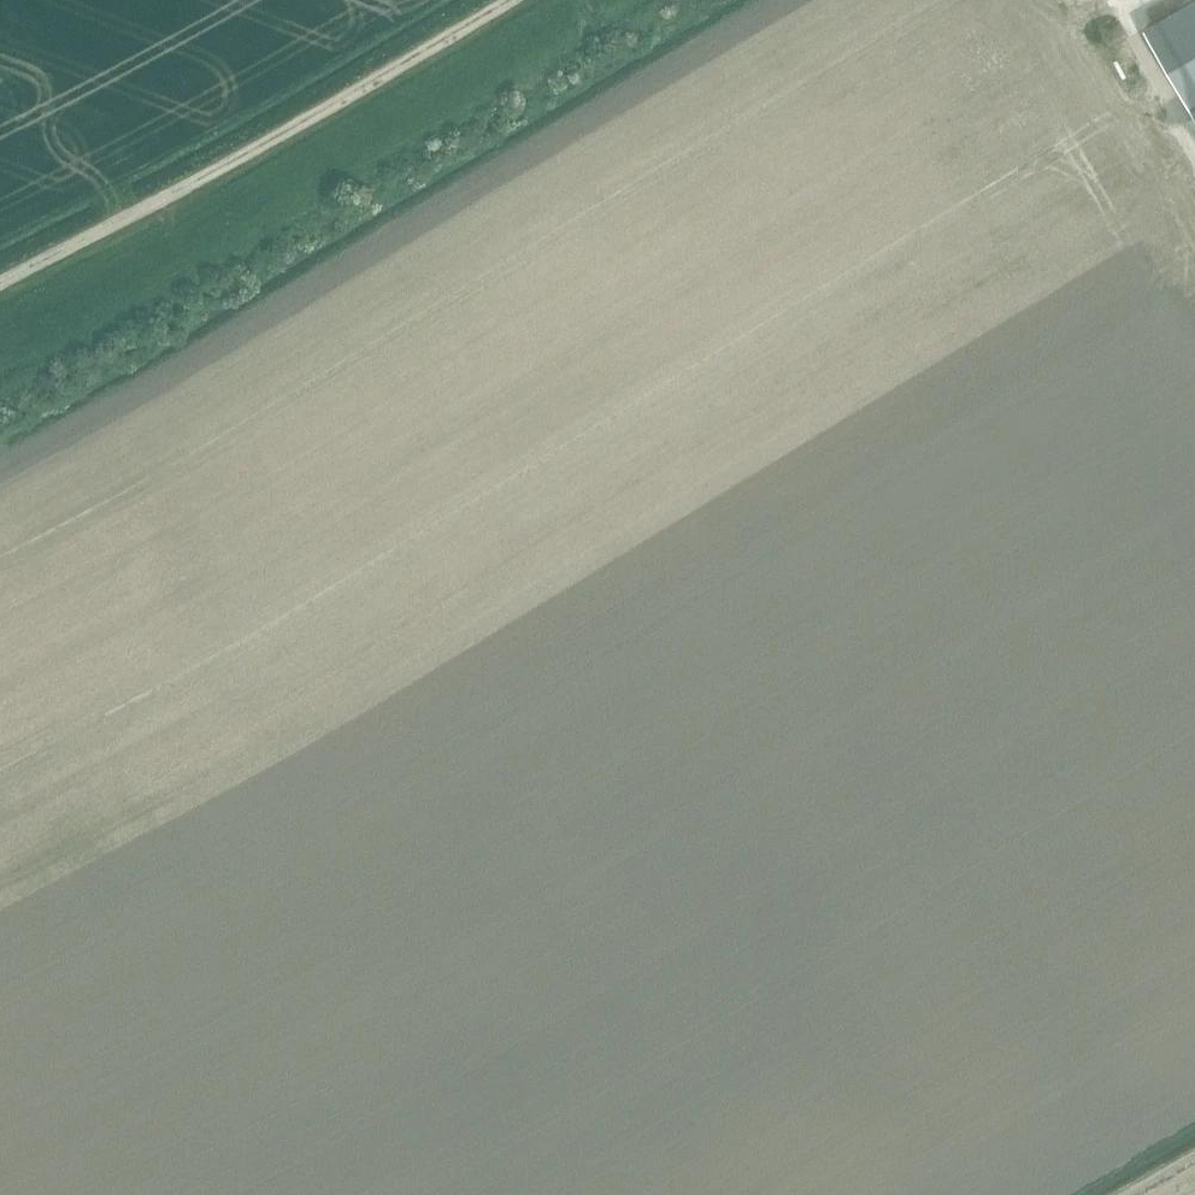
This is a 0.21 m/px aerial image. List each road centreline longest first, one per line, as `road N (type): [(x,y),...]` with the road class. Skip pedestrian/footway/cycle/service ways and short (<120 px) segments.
road 1 (track): [(0,285),(503,0)]

